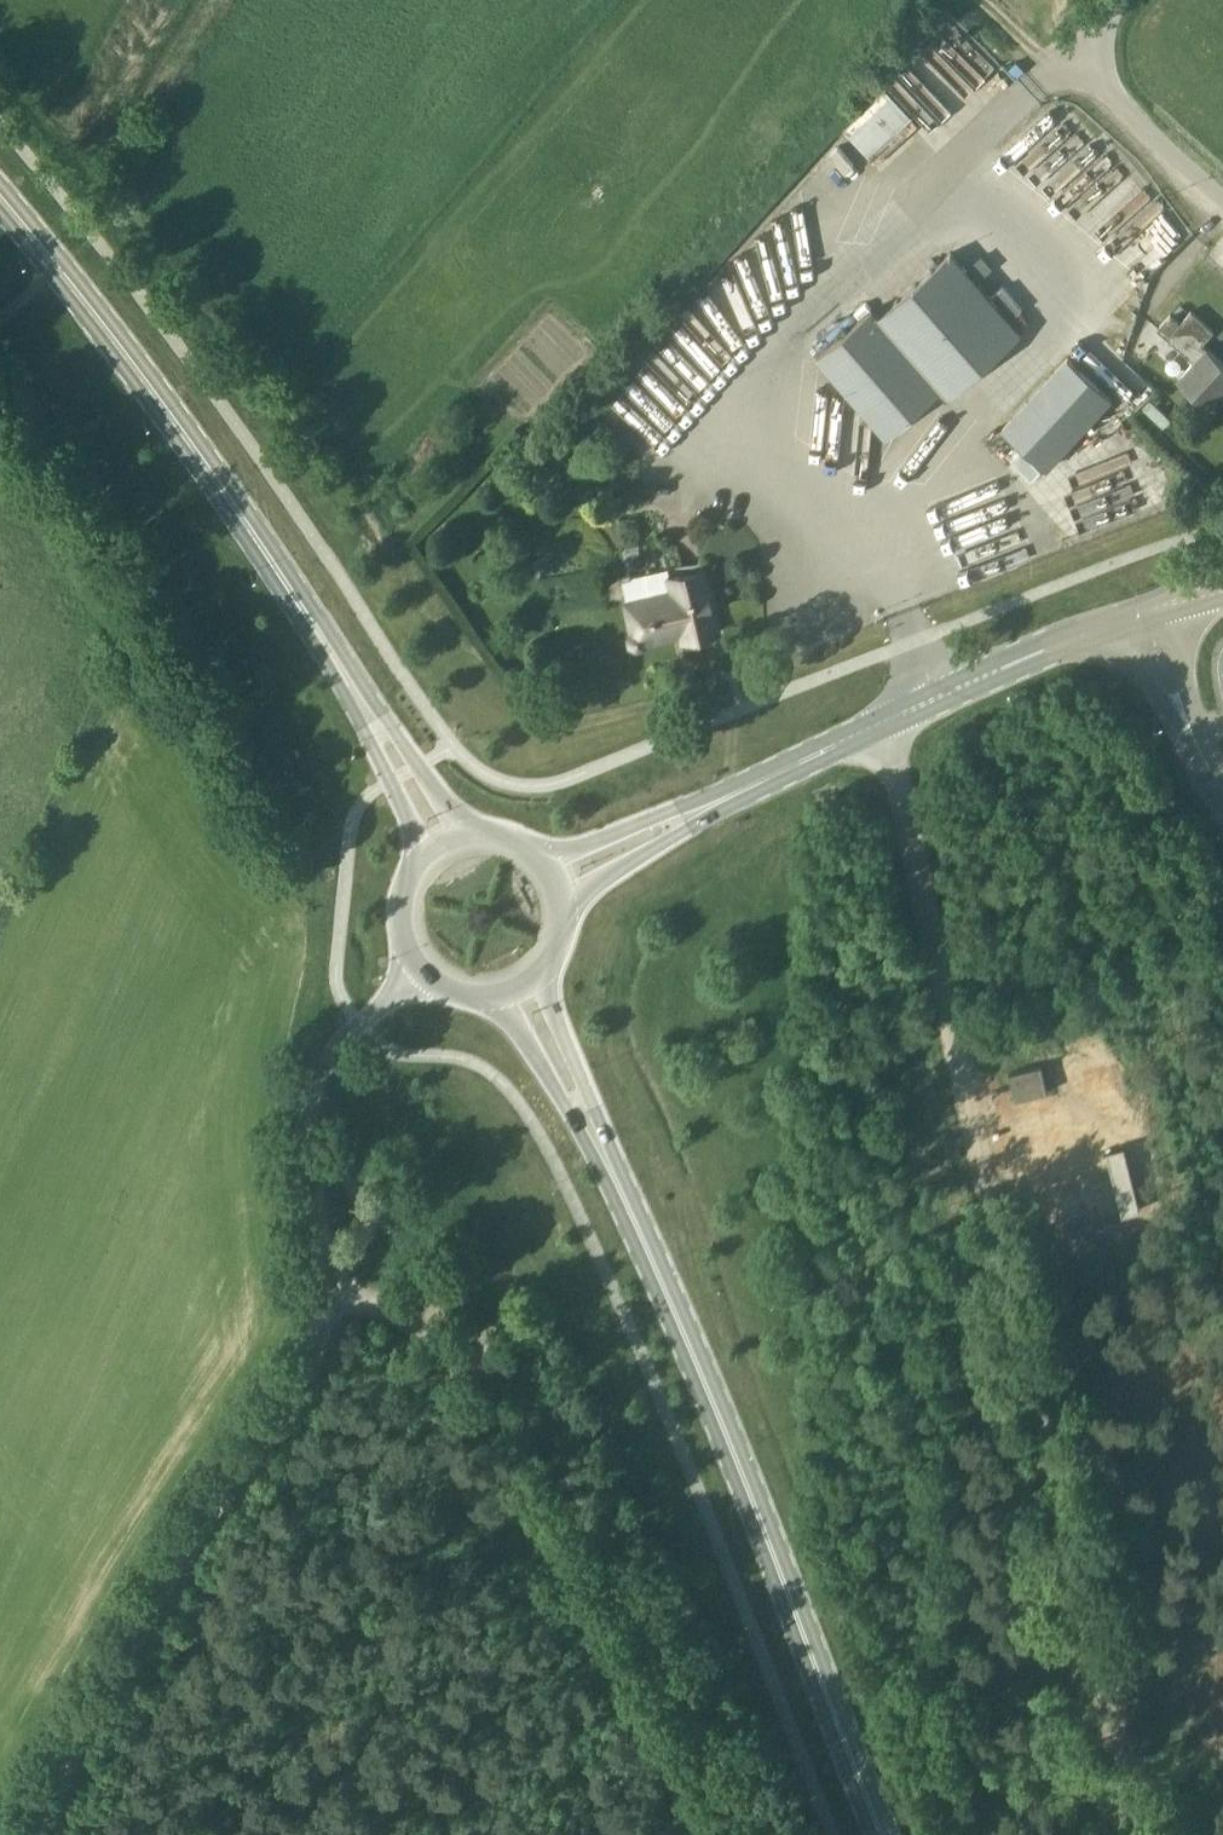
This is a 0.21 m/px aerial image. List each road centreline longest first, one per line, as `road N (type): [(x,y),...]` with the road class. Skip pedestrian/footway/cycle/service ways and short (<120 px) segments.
road 1 (unclassified): [(889,722),(1149,1834)]
road 2 (unclassified): [(12,1834),(264,1376),(324,1289),(300,1176),(309,1107),(360,1025),(421,970)]
road 3 (secondary): [(467,834),(101,301),(0,191)]
road 4 (secondary): [(0,203),(234,518),(315,644),(421,859)]
road 5 (secondary): [(492,997),(570,1119),(752,1499)]
road 6 (secondary): [(752,1499),(685,1309),(537,977)]
road 7 (secondary): [(884,1834),(752,1499)]
road 8 (track): [(662,1659),(527,1372)]
road 9 (tertiary): [(889,722),(1144,614)]
road 10 (unclassified): [(1222,208),(1139,140),(1099,93),(1094,33),(1116,0)]
road 11 (tertiary): [(1222,797),(1144,614)]
road 12 (track): [(745,1834),(662,1659)]
road 13 (tertiary): [(721,802),(543,860)]
road 14 (tertiary): [(721,802),(889,722)]
road 15 (tertiary): [(563,899),(721,802)]
road 16 (track): [(635,1834),(662,1659)]
road 17 (secondary): [(421,859),(401,902),(407,949),(421,970)]

